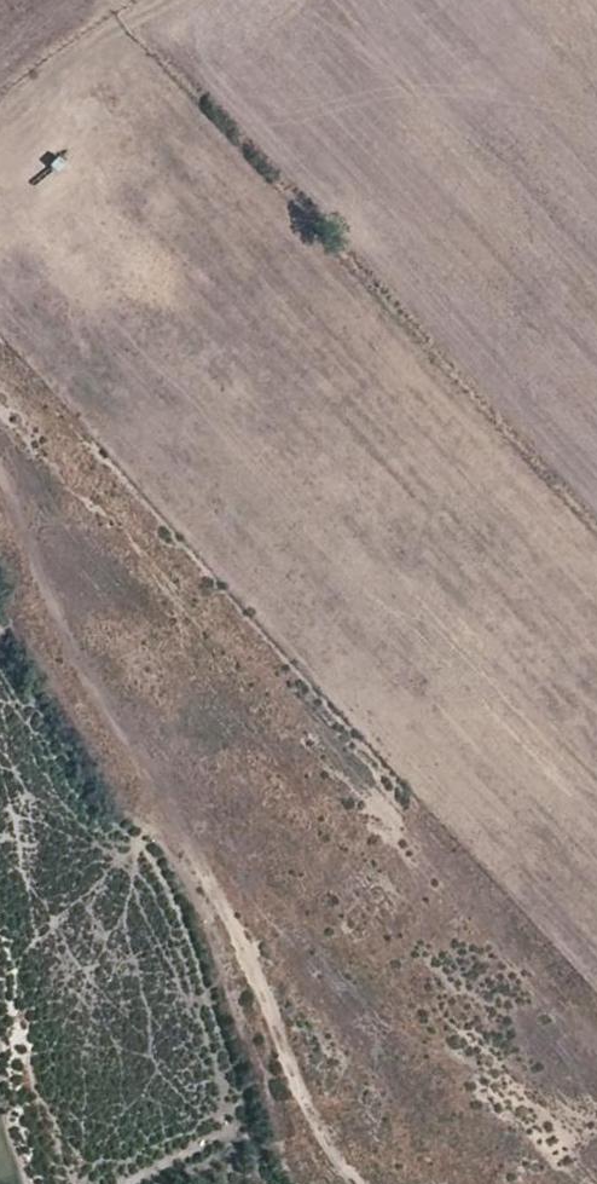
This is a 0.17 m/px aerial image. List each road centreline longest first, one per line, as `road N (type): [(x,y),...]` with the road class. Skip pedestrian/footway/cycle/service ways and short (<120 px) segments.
road 1 (track): [(189,0),(91,42),(0,110)]

